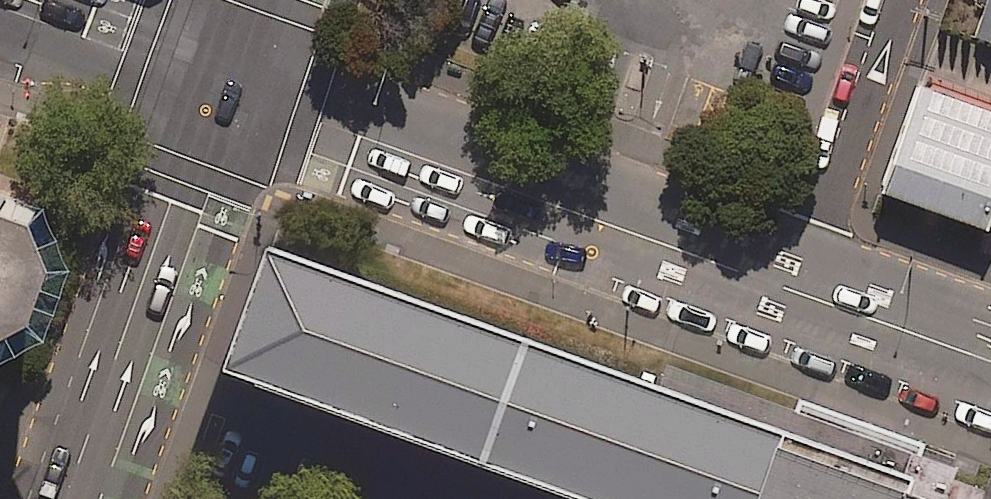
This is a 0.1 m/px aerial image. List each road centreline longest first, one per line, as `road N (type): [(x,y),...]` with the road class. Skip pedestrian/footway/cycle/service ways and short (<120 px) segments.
road 1 (secondary): [(804,293),(232,84)]
road 2 (trunk): [(83,498),(232,84)]
road 3 (residential): [(908,0),(804,293)]
road 4 (secondary): [(232,84),(0,1)]
road 5 (secondary): [(990,360),(804,293)]

